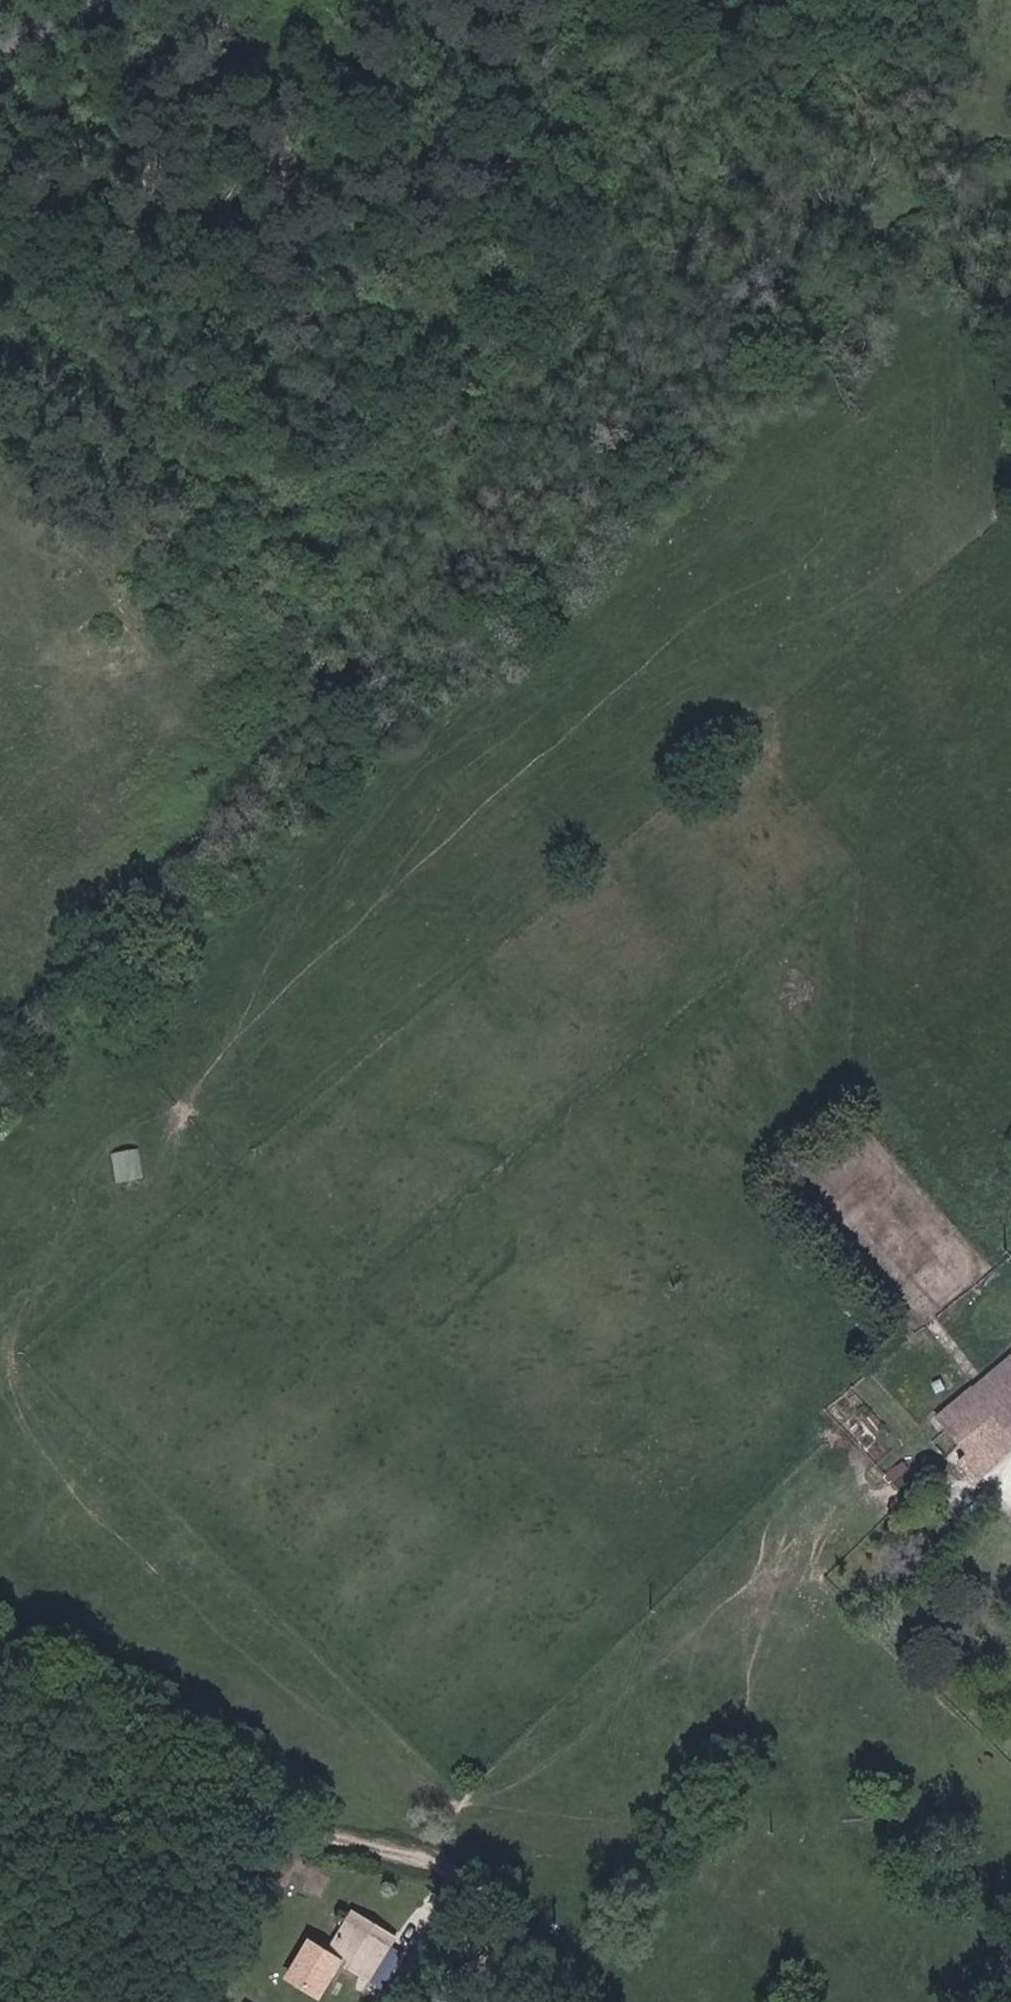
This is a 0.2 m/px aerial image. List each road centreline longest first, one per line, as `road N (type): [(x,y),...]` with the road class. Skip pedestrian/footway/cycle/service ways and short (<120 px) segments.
road 1 (unclassified): [(588,2001),(501,1891),(442,1864),(266,1825),(60,1711),(0,1664)]

